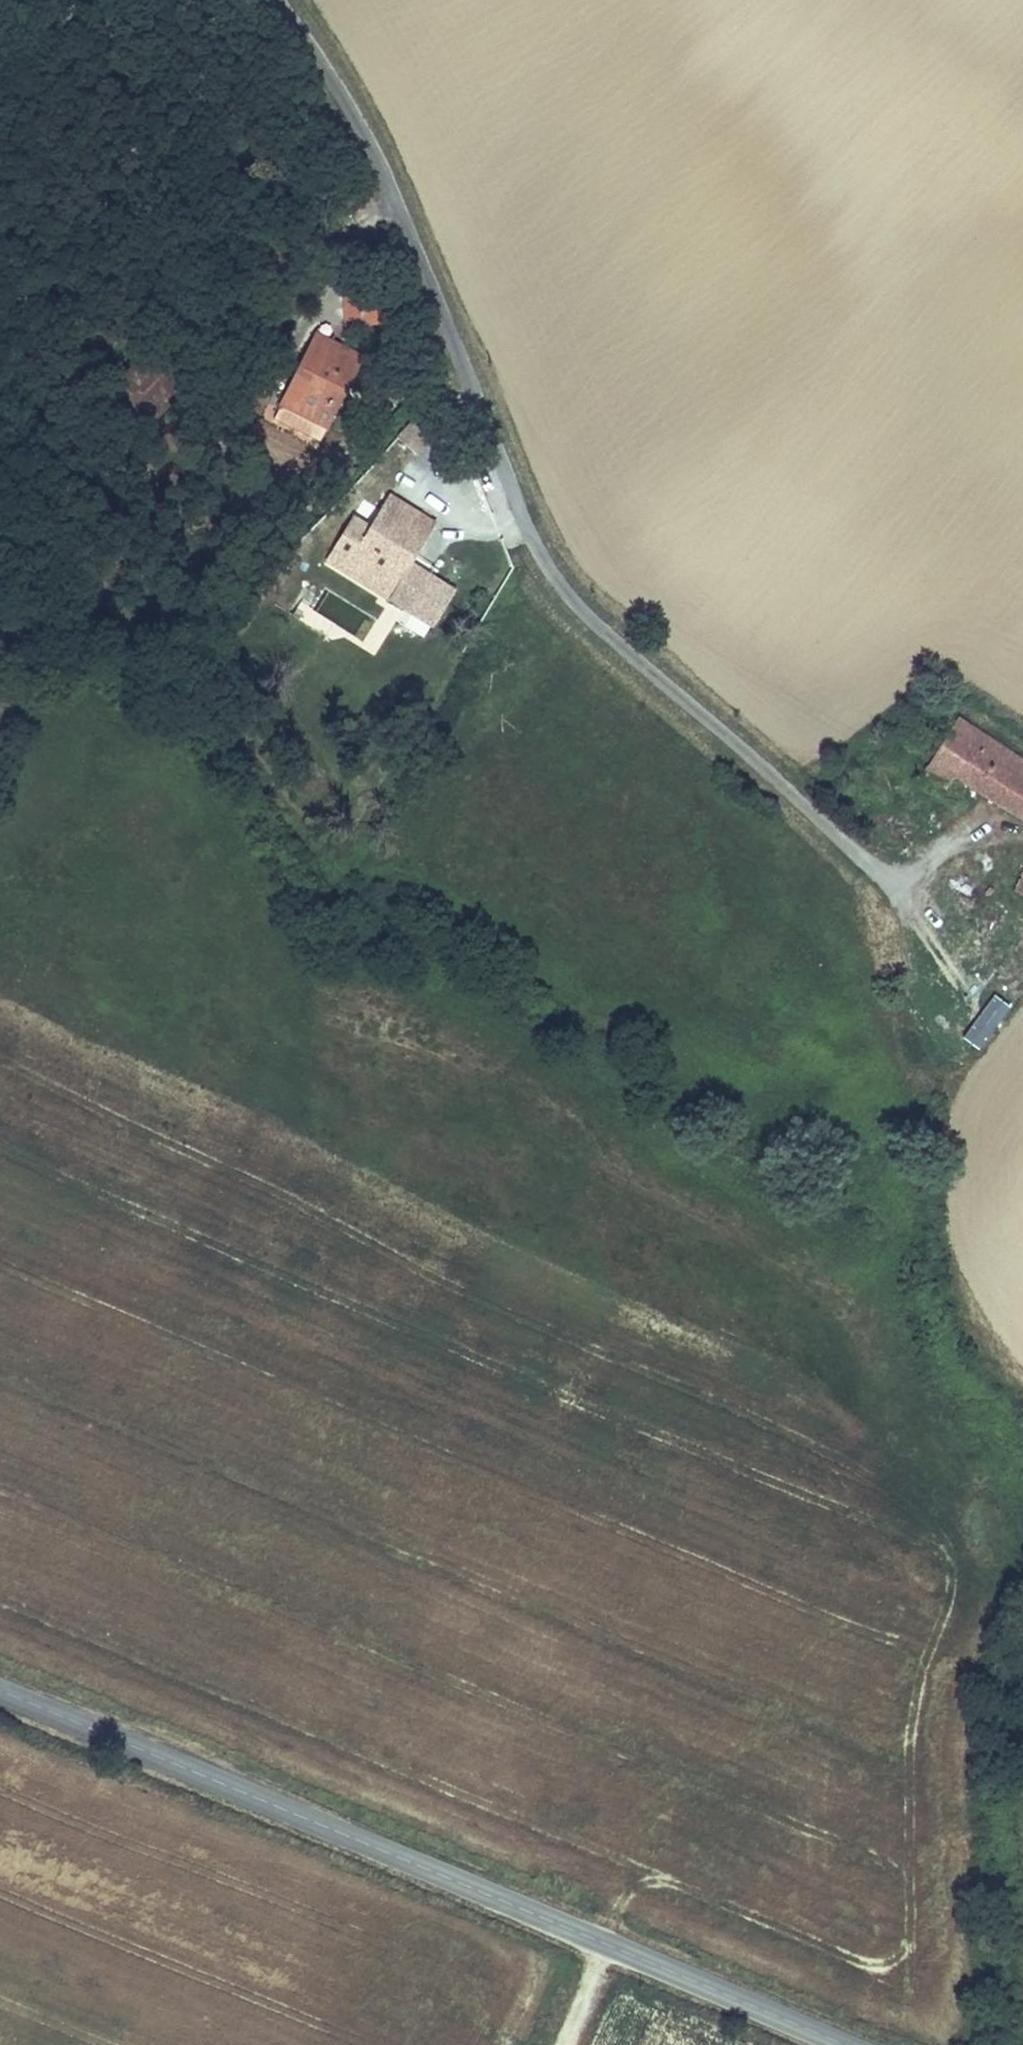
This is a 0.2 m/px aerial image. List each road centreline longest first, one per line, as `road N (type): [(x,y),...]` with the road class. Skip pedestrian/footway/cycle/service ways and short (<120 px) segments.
road 1 (tertiary): [(0,1686),(832,2044)]

